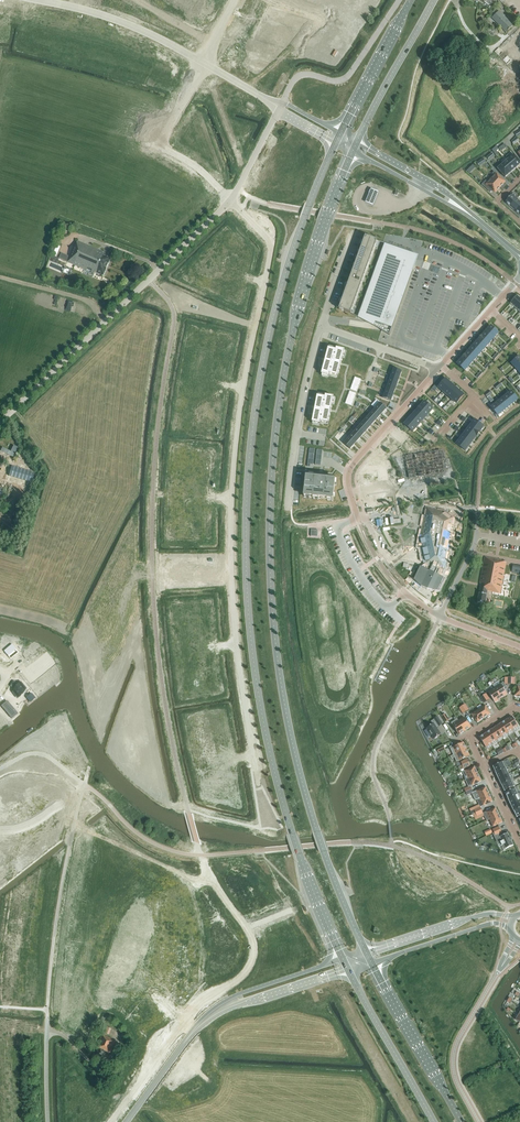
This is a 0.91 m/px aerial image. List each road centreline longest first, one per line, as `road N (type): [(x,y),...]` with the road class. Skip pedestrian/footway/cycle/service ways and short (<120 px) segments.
road 1 (primary): [(336,142),(267,344),(246,541),(266,735),(299,854),(343,958)]
road 2 (primary): [(366,951),(304,789),(279,671),(270,574),(272,472),(287,358),(312,256),(353,151)]
road 3 (unclassified): [(230,201),(272,243),(243,390),(231,511),(233,610),(255,767)]
road 4 (unclassified): [(0,422),(230,201)]
road 5 (tertiary): [(280,106),(142,31),(40,0)]
road 6 (residential): [(287,509),(321,326)]
road 7 (primary): [(461,1121),(372,963)]
road 8 (primary): [(348,970),(434,1121)]
road 9 (unclassified): [(282,101),(299,76),(345,79),(399,0)]
road 10 (tertiary): [(157,1121),(216,1099),(233,1034),(253,1001)]
road 11 (tertiary): [(492,232),(444,191),(357,142)]
road 12 (primary): [(357,142),(434,0)]
road 13 (tertiary): [(353,151),(492,232)]
road 14 (unclassified): [(479,1121),(453,1059),(495,977)]
road 15 (residential): [(351,491),(353,464),(438,369)]
road 16 (tertiary): [(514,917),(482,915),(366,951)]
road 17 (primary): [(411,0),(340,133)]
road 18 (tertiary): [(372,963),(488,924),(510,929)]
road 19 (residential): [(321,326),(438,369)]
road 20 (track): [(176,114),(166,148),(230,201)]

